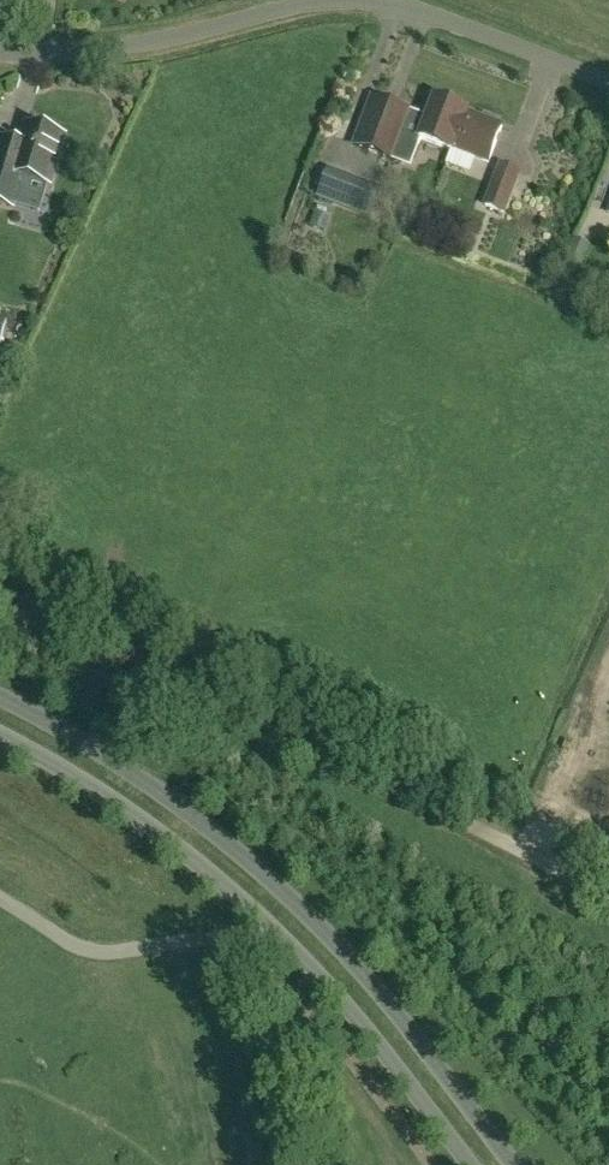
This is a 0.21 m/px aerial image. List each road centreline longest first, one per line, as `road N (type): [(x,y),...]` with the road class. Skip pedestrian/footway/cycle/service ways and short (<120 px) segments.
road 1 (tertiary): [(511,1164),(404,1024),(290,900),(147,785),(0,702)]
road 2 (tertiary): [(0,737),(194,861),(256,916),(380,1050),(468,1164)]
road 3 (unclassified): [(319,0),(118,46),(0,51)]
road 4 (unclassified): [(608,80),(420,10),(369,0)]

